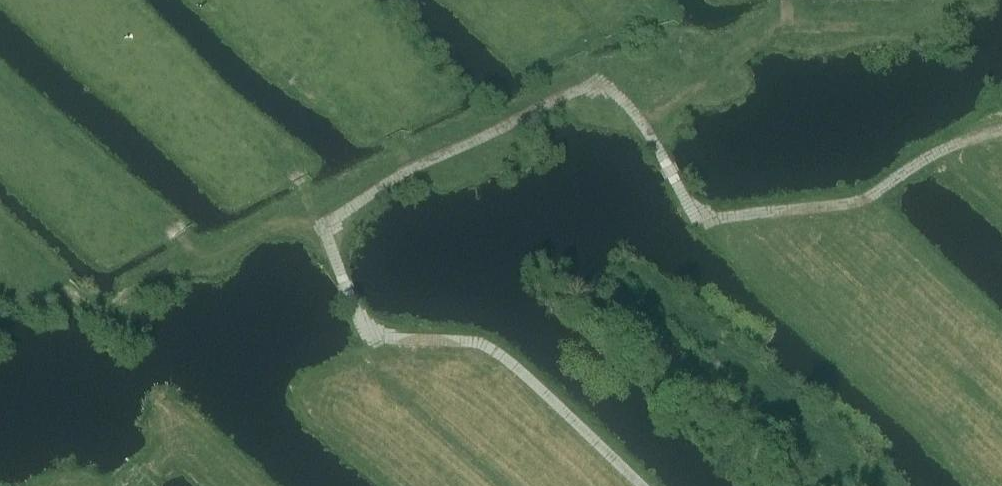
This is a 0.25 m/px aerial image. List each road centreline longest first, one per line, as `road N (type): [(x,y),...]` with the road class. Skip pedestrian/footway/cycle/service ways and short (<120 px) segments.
road 1 (track): [(1001,133),(923,159),(868,200),(703,218),(631,107),(601,80)]
road 2 (track): [(0,92),(203,256),(109,310),(90,306),(52,275)]
road 3 (track): [(547,23),(601,80),(410,165),(328,220),(337,252)]
road 4 (track): [(644,485),(504,353),(470,341),(388,337),(366,324),(337,252)]
road 5 (track): [(631,107),(662,107),(770,27),(798,23),(792,0)]
road 6 (track): [(274,157),(328,220),(263,227),(203,256)]
road 7 (track): [(798,23),(928,17),(945,0)]

